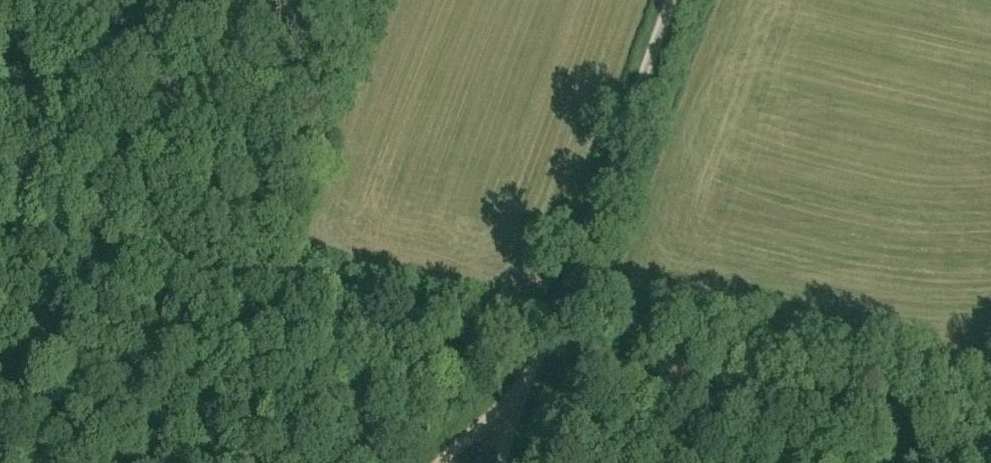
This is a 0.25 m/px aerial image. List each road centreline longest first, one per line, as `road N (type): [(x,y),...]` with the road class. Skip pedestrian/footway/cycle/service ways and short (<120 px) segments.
road 1 (track): [(0,218),(505,360),(956,413),(990,404)]
road 2 (track): [(492,380),(541,305),(606,173),(671,0)]

